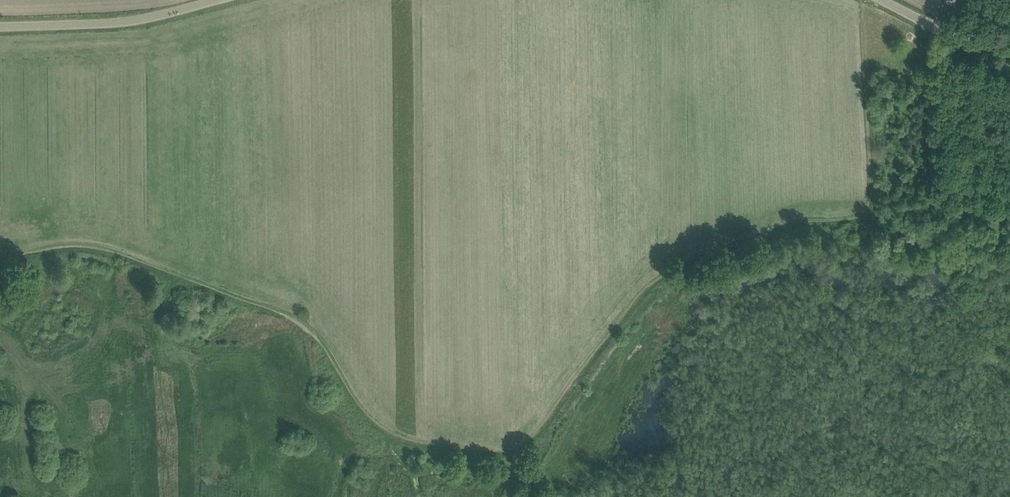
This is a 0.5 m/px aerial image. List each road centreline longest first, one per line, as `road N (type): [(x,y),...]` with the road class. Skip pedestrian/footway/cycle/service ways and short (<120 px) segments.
road 1 (track): [(875,213),(870,221),(784,228),(693,253),(643,295),(534,427),(505,451),(487,452),(404,439),(374,425),(320,339),(281,308),(94,244),(0,253)]
road 2 (unclassified): [(206,0),(107,18),(0,24)]
road 3 (unclassified): [(1009,48),(926,24),(882,0)]

